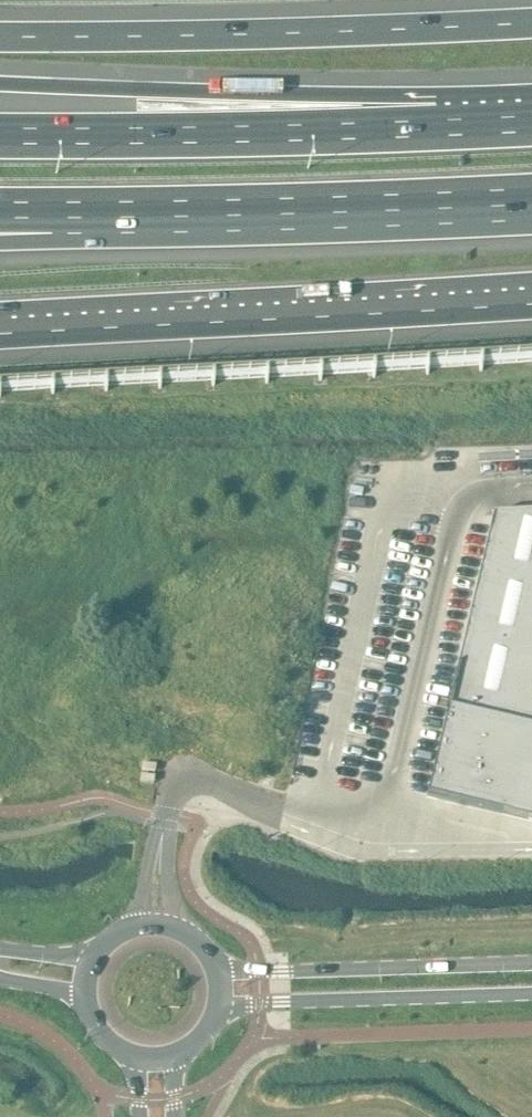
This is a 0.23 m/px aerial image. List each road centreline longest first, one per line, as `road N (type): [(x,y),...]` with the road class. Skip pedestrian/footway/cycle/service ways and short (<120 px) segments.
road 1 (motorway): [(0,328),(531,301)]
road 2 (motorway): [(531,25),(0,34)]
road 3 (motorway): [(450,126),(168,91),(0,83)]
road 4 (motorway): [(450,126),(0,136)]
road 5 (motorway): [(116,217),(531,201)]
road 6 (secondary): [(531,961),(279,972),(215,965)]
road 7 (secondary): [(216,1010),(531,993)]
road 8 (unclassified): [(164,824),(171,789),(186,779),(206,779),(260,805)]

